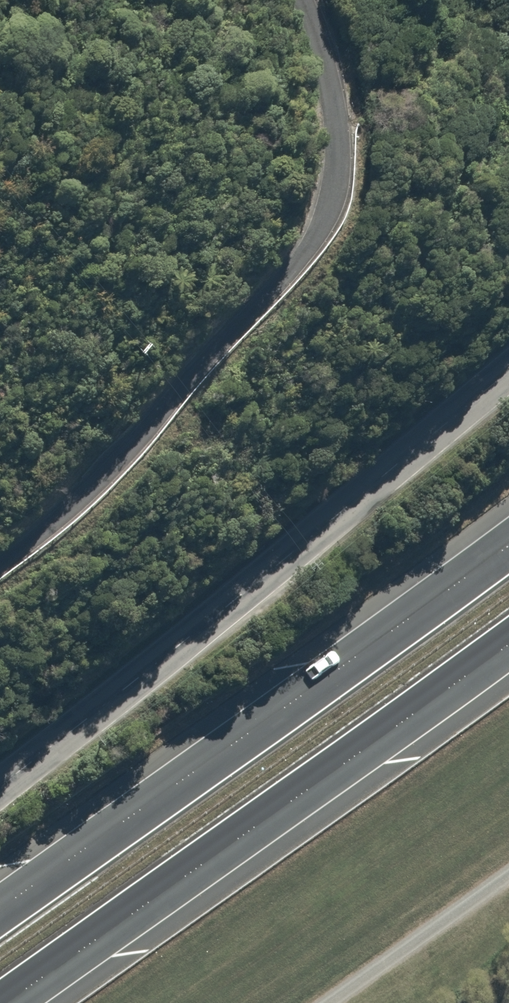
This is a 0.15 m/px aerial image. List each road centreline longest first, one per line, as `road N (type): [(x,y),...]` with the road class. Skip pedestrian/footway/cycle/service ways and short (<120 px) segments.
road 1 (unclassified): [(0,564),(86,493),(313,239),(333,188),(339,146),(323,54),(303,0)]
road 2 (unclassified): [(0,788),(508,372)]
road 3 (trunk): [(0,912),(508,547)]
road 4 (trunk): [(508,646),(5,1002)]

